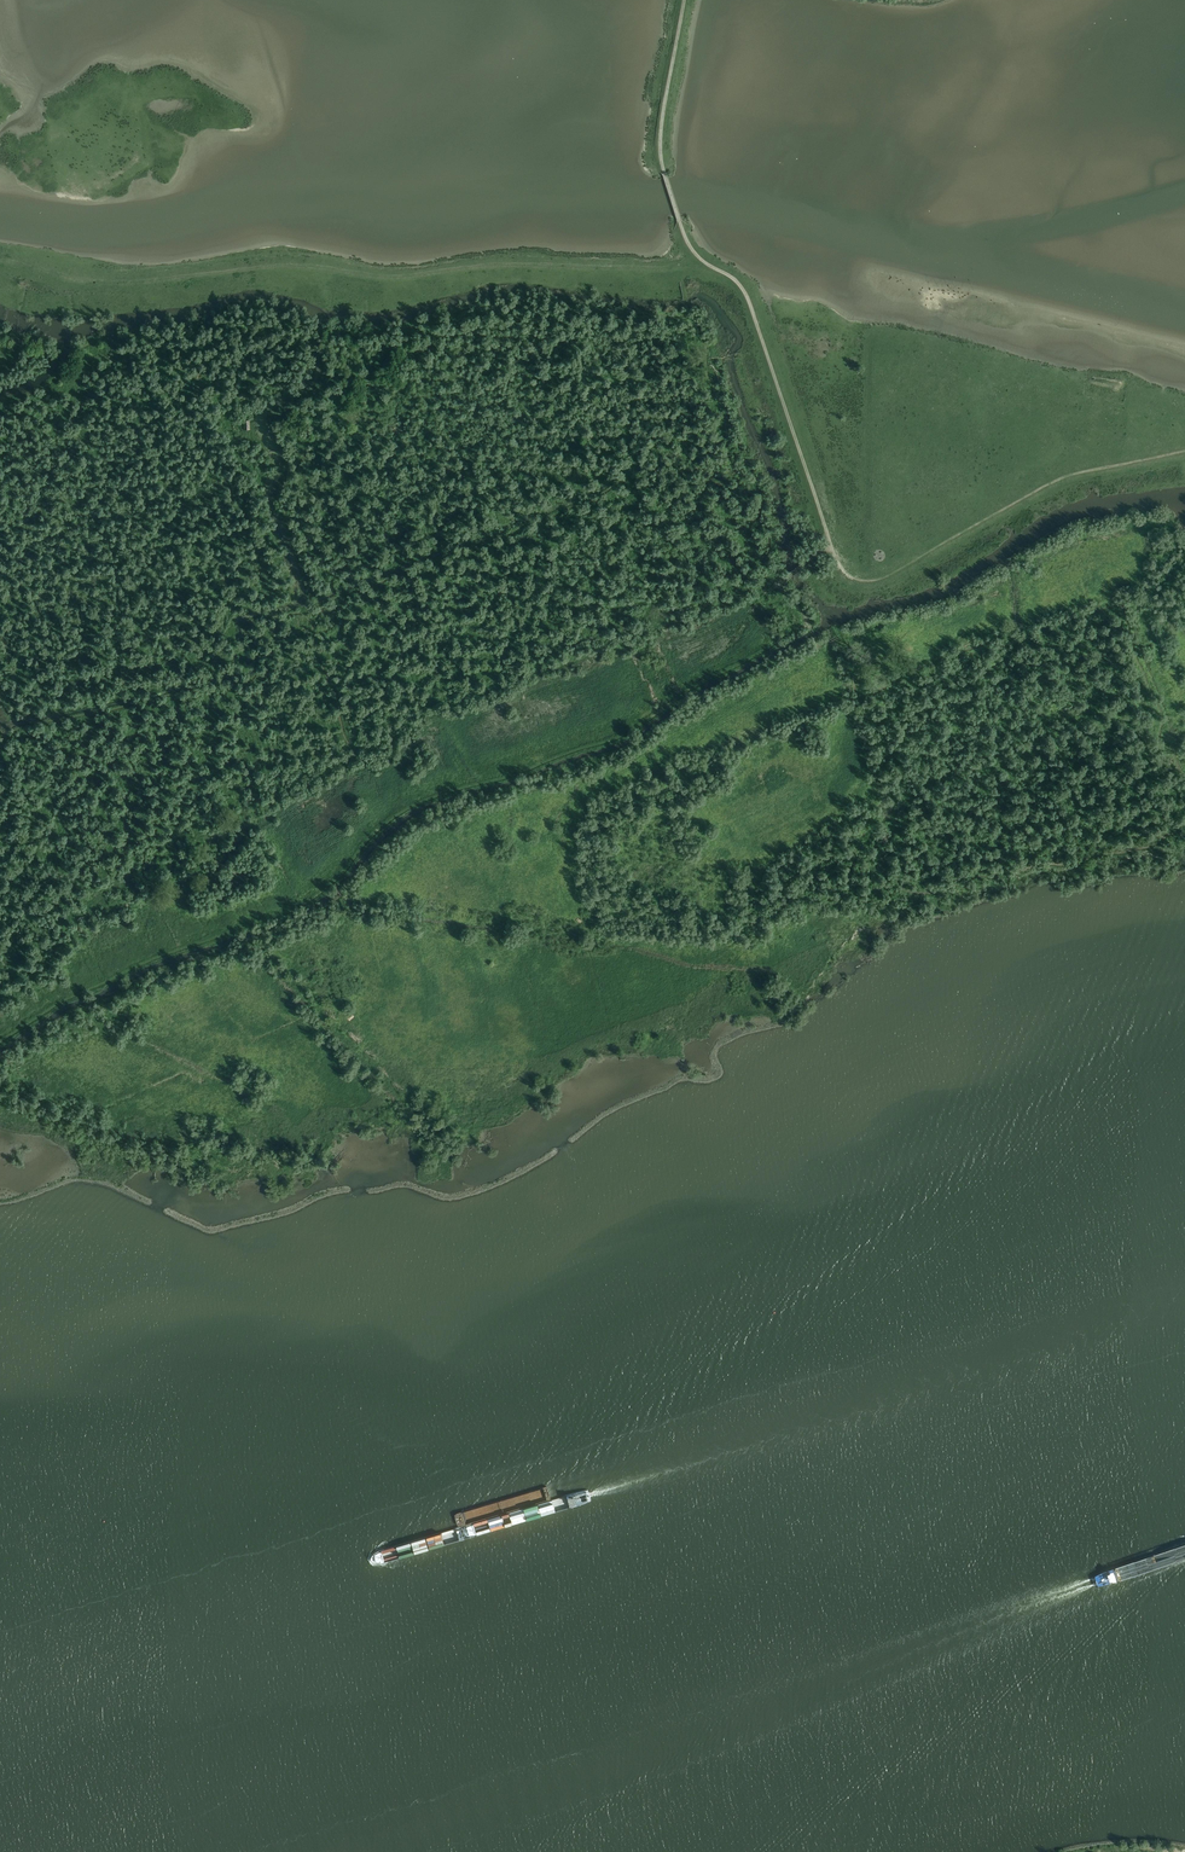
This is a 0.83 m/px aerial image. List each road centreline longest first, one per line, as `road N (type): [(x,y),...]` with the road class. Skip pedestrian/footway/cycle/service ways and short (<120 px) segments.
road 1 (track): [(829,548),(748,302),(697,255),(679,219)]
road 2 (track): [(665,174),(659,140),(683,0)]

